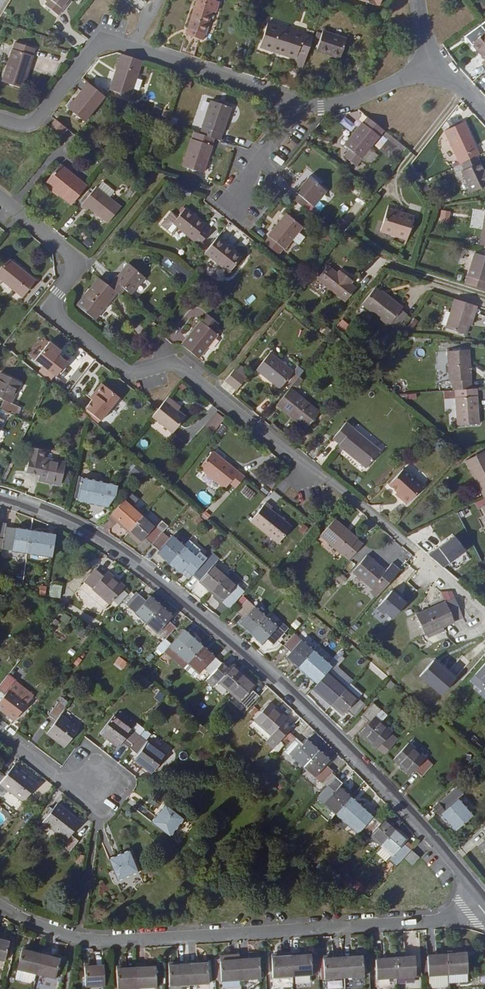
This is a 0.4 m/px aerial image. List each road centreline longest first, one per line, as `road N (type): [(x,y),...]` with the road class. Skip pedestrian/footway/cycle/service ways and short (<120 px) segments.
road 1 (residential): [(484,903),(325,724),(242,648),(127,555),(0,495)]
road 2 (residential): [(484,904),(105,936),(0,903)]
road 3 (residential): [(306,481),(296,459),(174,363),(127,373),(47,309),(80,265),(0,198)]
road 4 (residential): [(0,119),(36,121),(97,47),(112,43),(297,102)]
road 5 (residential): [(297,102),(351,102),(439,65)]
road 6 (residential): [(60,777),(88,745),(129,782),(104,813),(99,809)]

